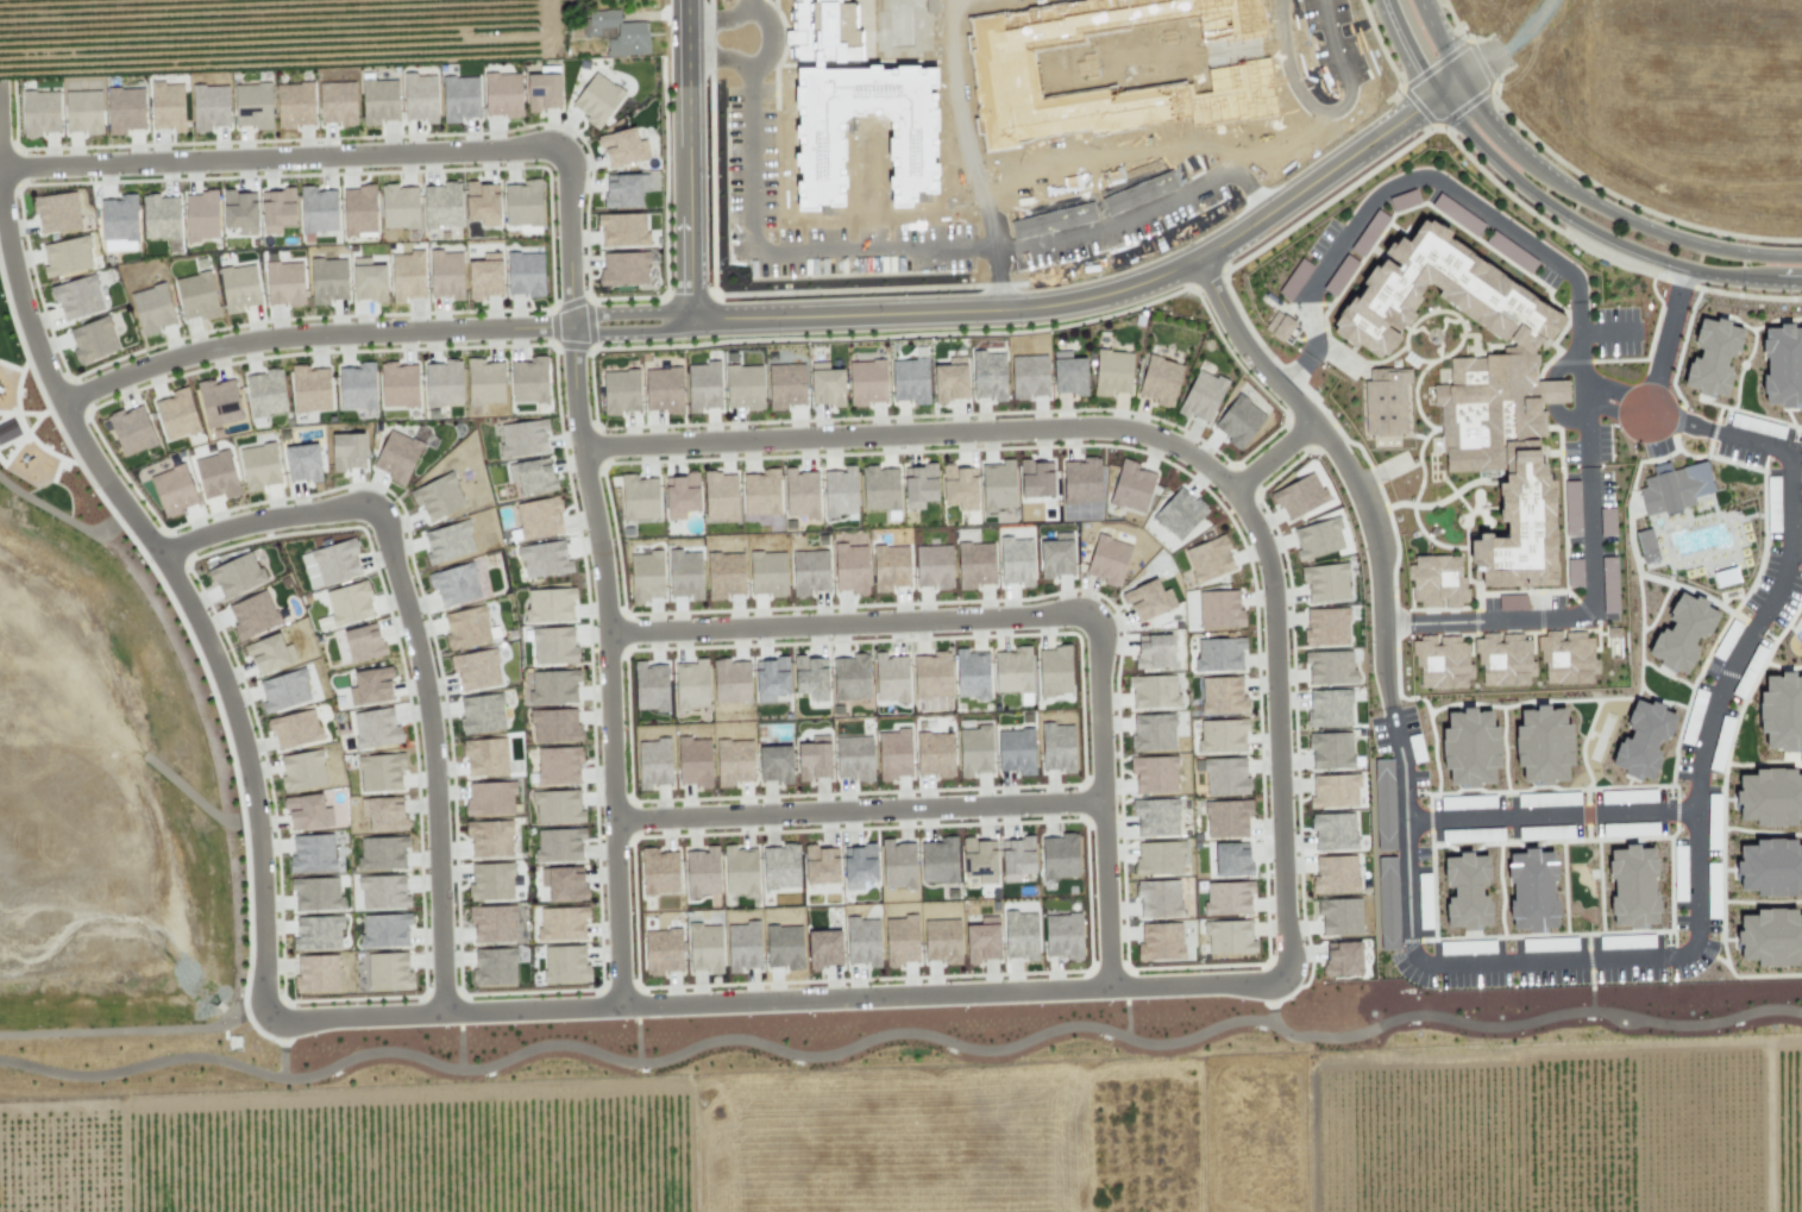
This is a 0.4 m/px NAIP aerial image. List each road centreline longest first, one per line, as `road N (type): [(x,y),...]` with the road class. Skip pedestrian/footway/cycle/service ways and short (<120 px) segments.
road 1 (residential): [(584,454),(602,573),(620,1004),(642,1007),(1266,986),(1289,967),(1273,599),(1264,553),(1231,486)]
road 2 (residential): [(1719,434),(1782,451),(1789,464),(1790,551),(1779,589),(1728,674),(1700,765),(1696,937),(1689,952),(1423,961),(1408,946),(1404,768),(1390,708)]
road 3 (residential): [(561,328),(573,444),(584,454),(1106,434),(1154,446),(1231,486),(1306,426),(1241,353),(1187,264)]
road 4 (residential): [(57,407),(187,598),(238,726),(260,886),(255,1005),(287,1026),(620,1004)]
road 5 (residential): [(1277,393),(1306,359),(1310,302),(1361,215),(1406,182),(1434,176),(1576,281),(1588,599),(1577,614),(1379,622)]
road 6 (residential): [(604,634),(1054,616),(1090,622),(1100,643),(1111,991)]
road 7 (residential): [(0,185),(20,169),(542,153),(564,175),(561,328)]
road 8 (residential): [(442,1015),(438,795),(415,639),(382,522),(351,505),(247,520),(161,553)]
road 9 (residential): [(561,328),(240,344),(118,378),(57,407),(14,308),(0,240)]
road 10 (residential): [(1187,264),(1130,290),(1038,309),(561,328)]
road 11 (tertiary): [(1389,0),(1421,76),(1459,125),(1565,216),(1625,249),(1704,272),(1801,282)]
road 12 (tertiary): [(1801,260),(1690,247),(1607,214),(1528,163),(1462,81),(1420,0)]
road 13 (residential): [(1105,800),(614,821)]
road 14 (residential): [(1461,79),(1187,264)]
road 15 (residential): [(1390,708),(1371,520),(1350,471),(1306,426)]
road 16 (residential): [(1405,821),(1696,811)]
road 17 (residential): [(685,63),(690,324)]
road 18 (residential): [(1685,266),(1646,412),(1719,434)]

